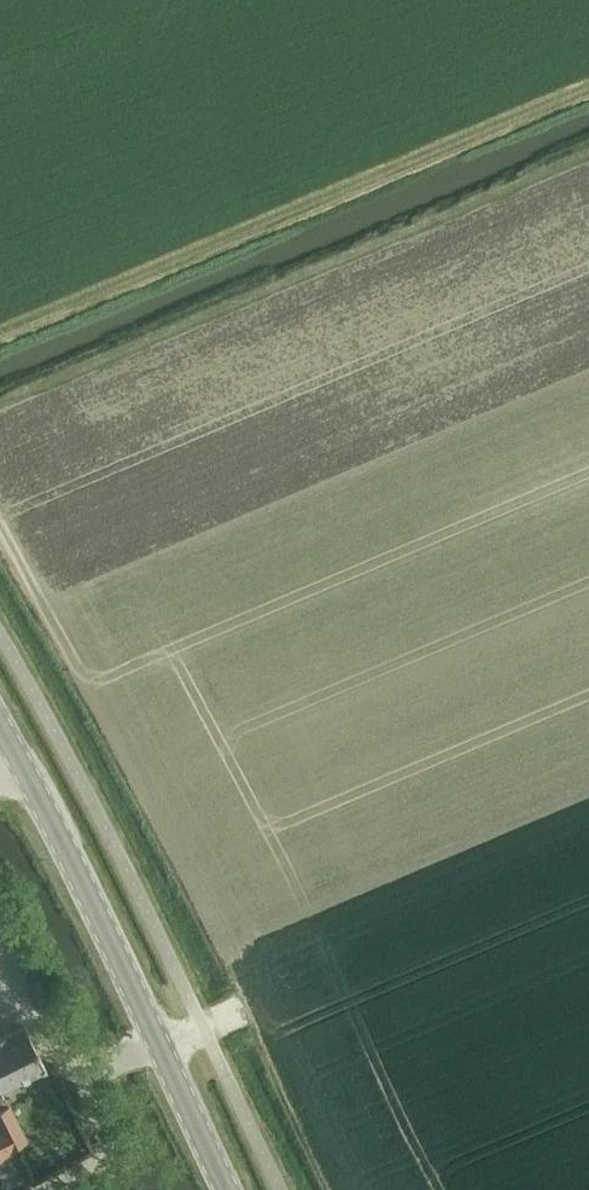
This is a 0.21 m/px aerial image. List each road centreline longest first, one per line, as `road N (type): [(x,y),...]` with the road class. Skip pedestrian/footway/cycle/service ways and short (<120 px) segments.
road 1 (secondary): [(229,1189),(0,731)]

